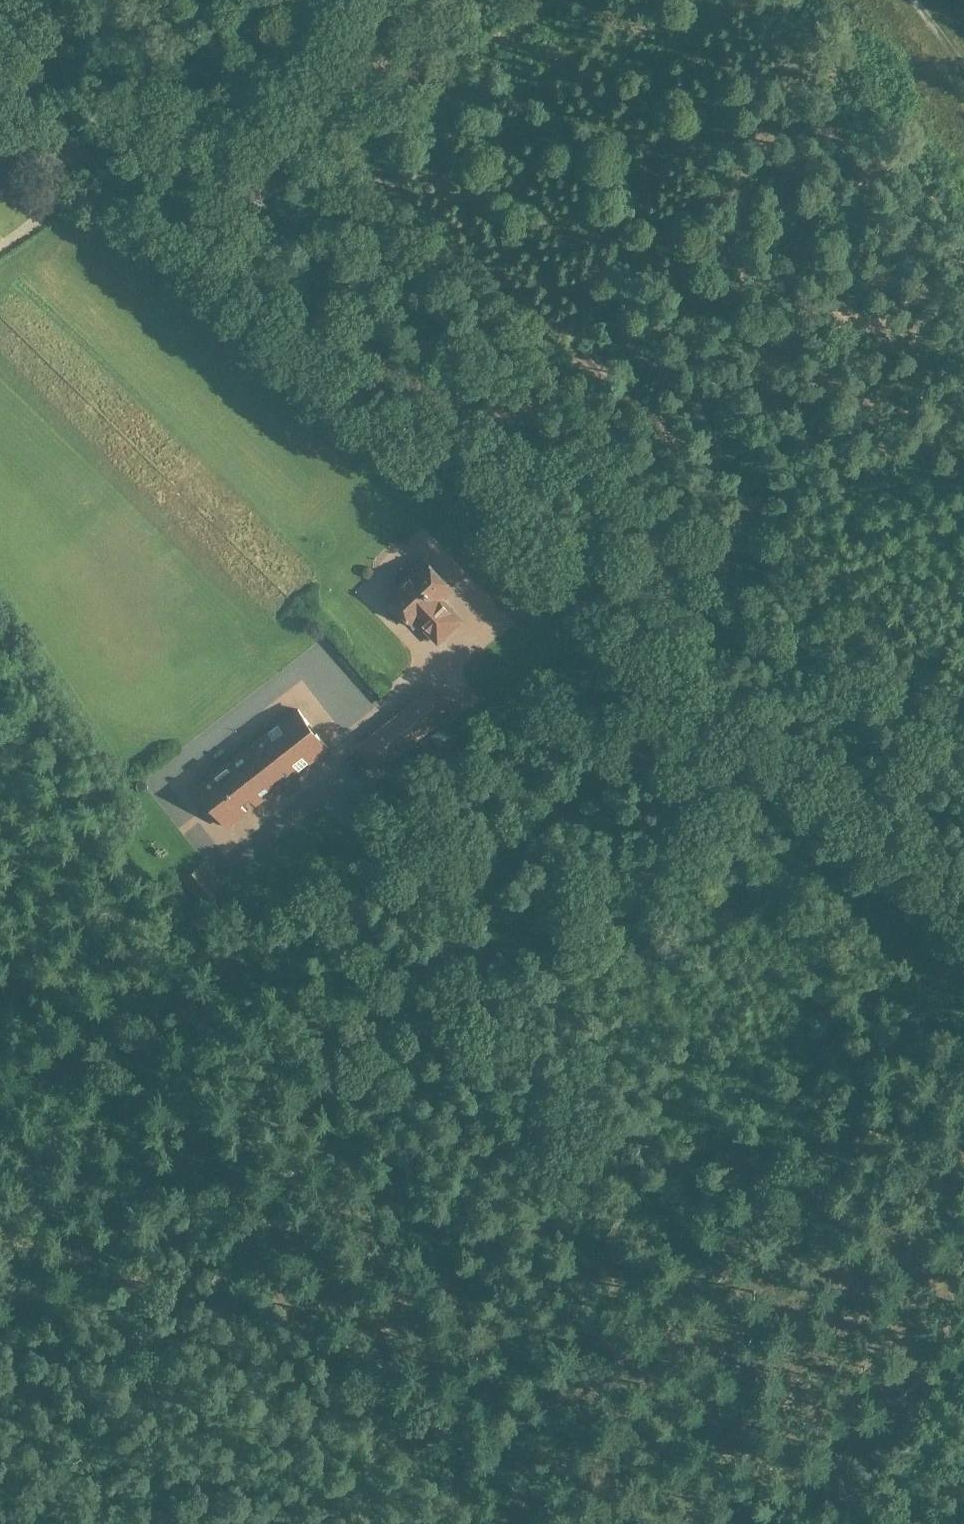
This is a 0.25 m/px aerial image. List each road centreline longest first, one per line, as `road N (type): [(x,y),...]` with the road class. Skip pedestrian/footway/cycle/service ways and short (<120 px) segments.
road 1 (track): [(963,936),(0,115)]
road 2 (track): [(168,0),(768,515),(963,695)]
road 3 (track): [(963,1346),(861,1421),(749,1523)]

